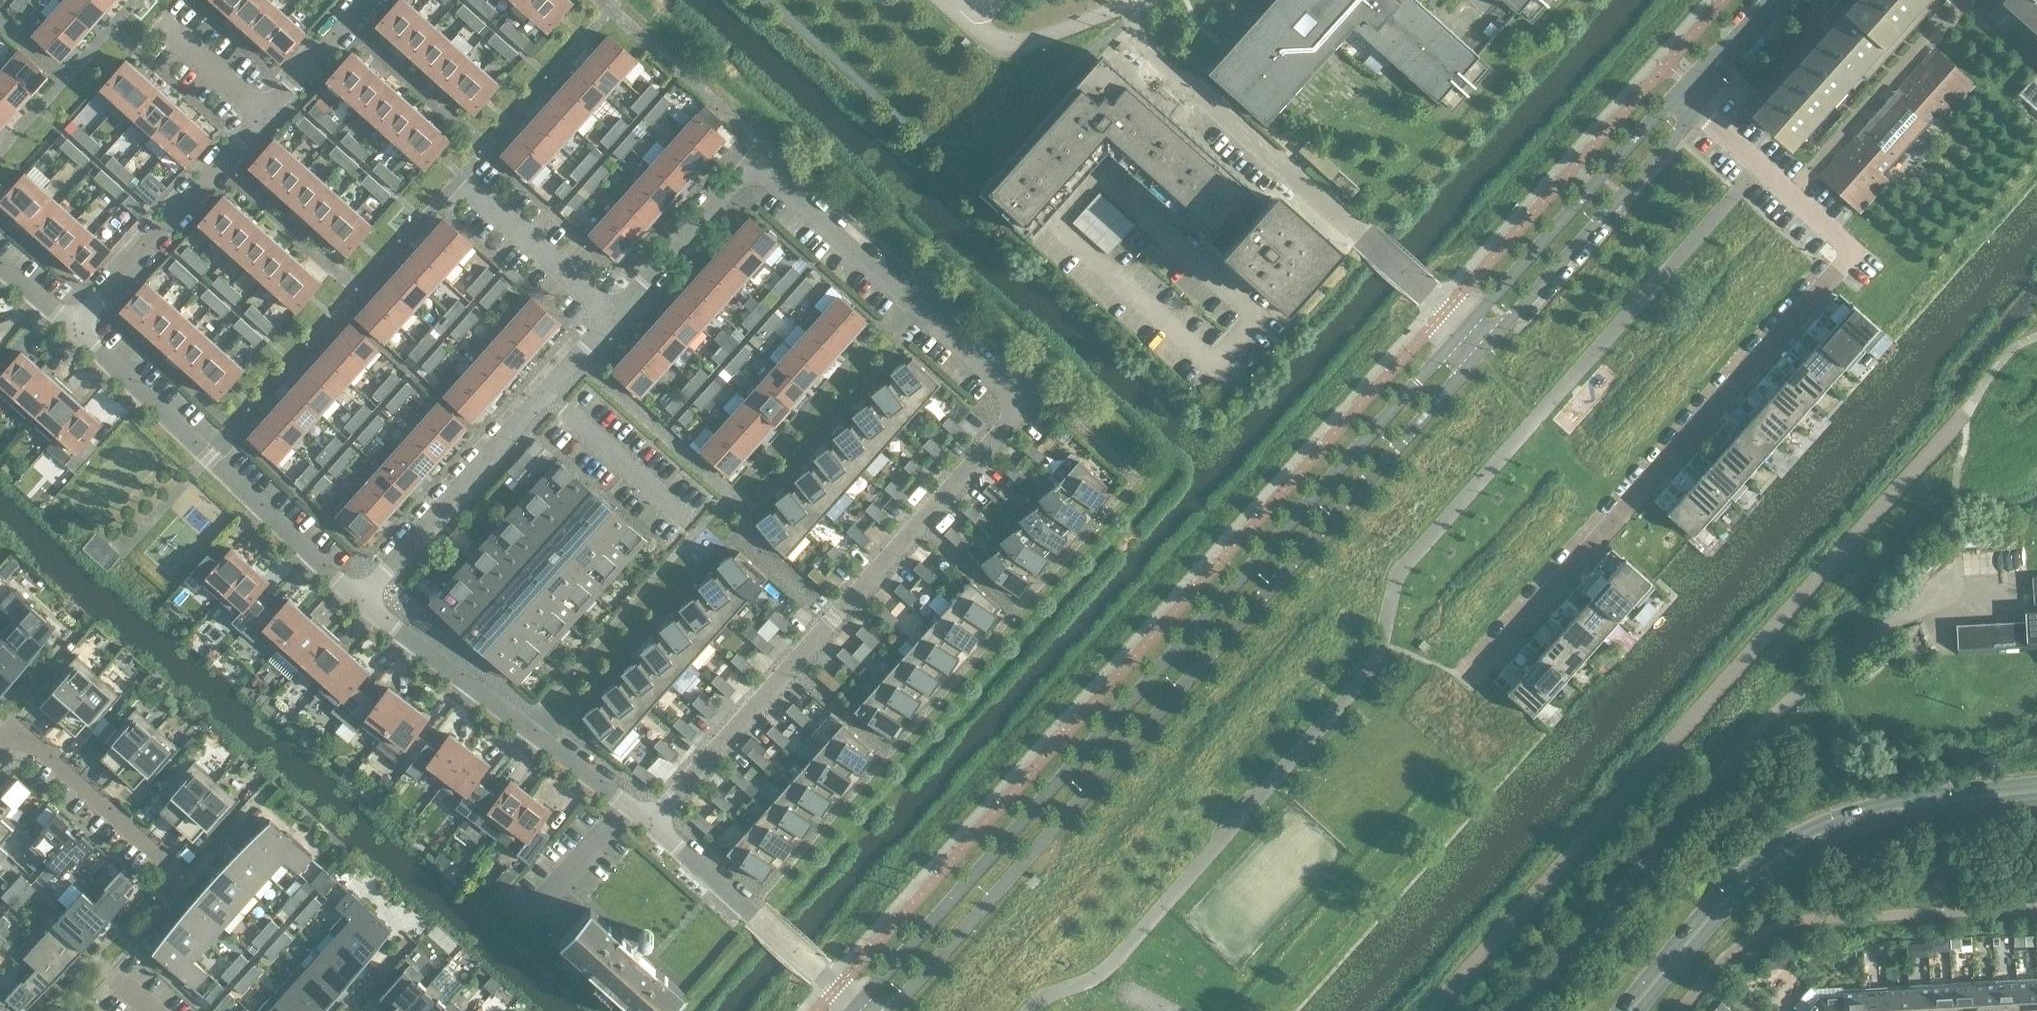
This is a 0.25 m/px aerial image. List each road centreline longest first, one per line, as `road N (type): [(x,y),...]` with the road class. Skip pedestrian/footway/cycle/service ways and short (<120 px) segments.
road 1 (residential): [(649,825),(1008,429),(1009,398),(993,373),(786,188),(758,180),(733,191),(362,600)]
road 2 (unclassified): [(1463,328),(856,1000)]
road 3 (unclassified): [(886,1010),(1482,345)]
road 4 (residential): [(1476,672),(1854,250),(1688,101)]
road 5 (secondary): [(2036,782),(1872,806),(1815,826),(1725,888),(1619,1010)]
road 6 (secondary): [(1640,1010),(1734,900),(1817,844),(1914,814),(2036,800)]
road 7 (residential): [(362,600),(73,330)]
road 8 (residential): [(649,825),(362,600)]
road 9 (unclassified): [(1688,101),(1657,112),(1463,328)]
road 10 (unclassified): [(1482,345),(1680,130),(1688,101)]
road 11 (residential): [(1184,82),(1422,287)]
road 12 (residential): [(262,116),(73,330)]
road 13 (residential): [(856,1000),(649,825)]
road 14 (residential): [(0,750),(26,741),(160,851)]
road 15 (residential): [(367,0),(262,116)]
road 16 (residential): [(262,116),(159,22)]
road 17 (unclassified): [(1688,101),(1776,0)]

